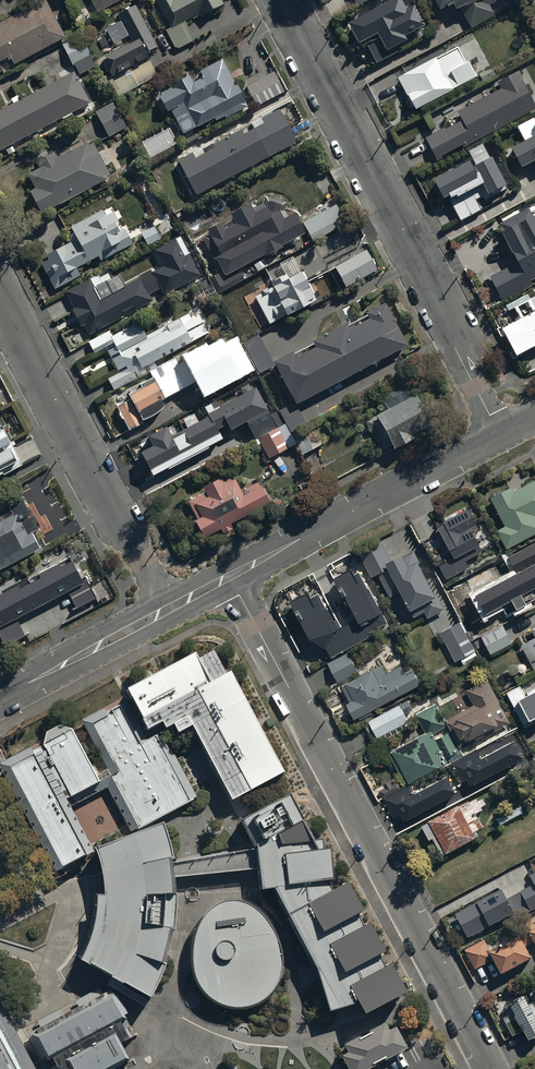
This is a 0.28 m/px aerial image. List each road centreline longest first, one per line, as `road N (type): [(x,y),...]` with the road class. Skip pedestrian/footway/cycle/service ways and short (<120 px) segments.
road 1 (residential): [(231,577),(495,1068)]
road 2 (residential): [(279,0),(461,345),(499,434)]
road 3 (residential): [(0,296),(168,610)]
road 4 (tertiary): [(231,577),(499,434)]
road 5 (tertiary): [(0,699),(168,610)]

